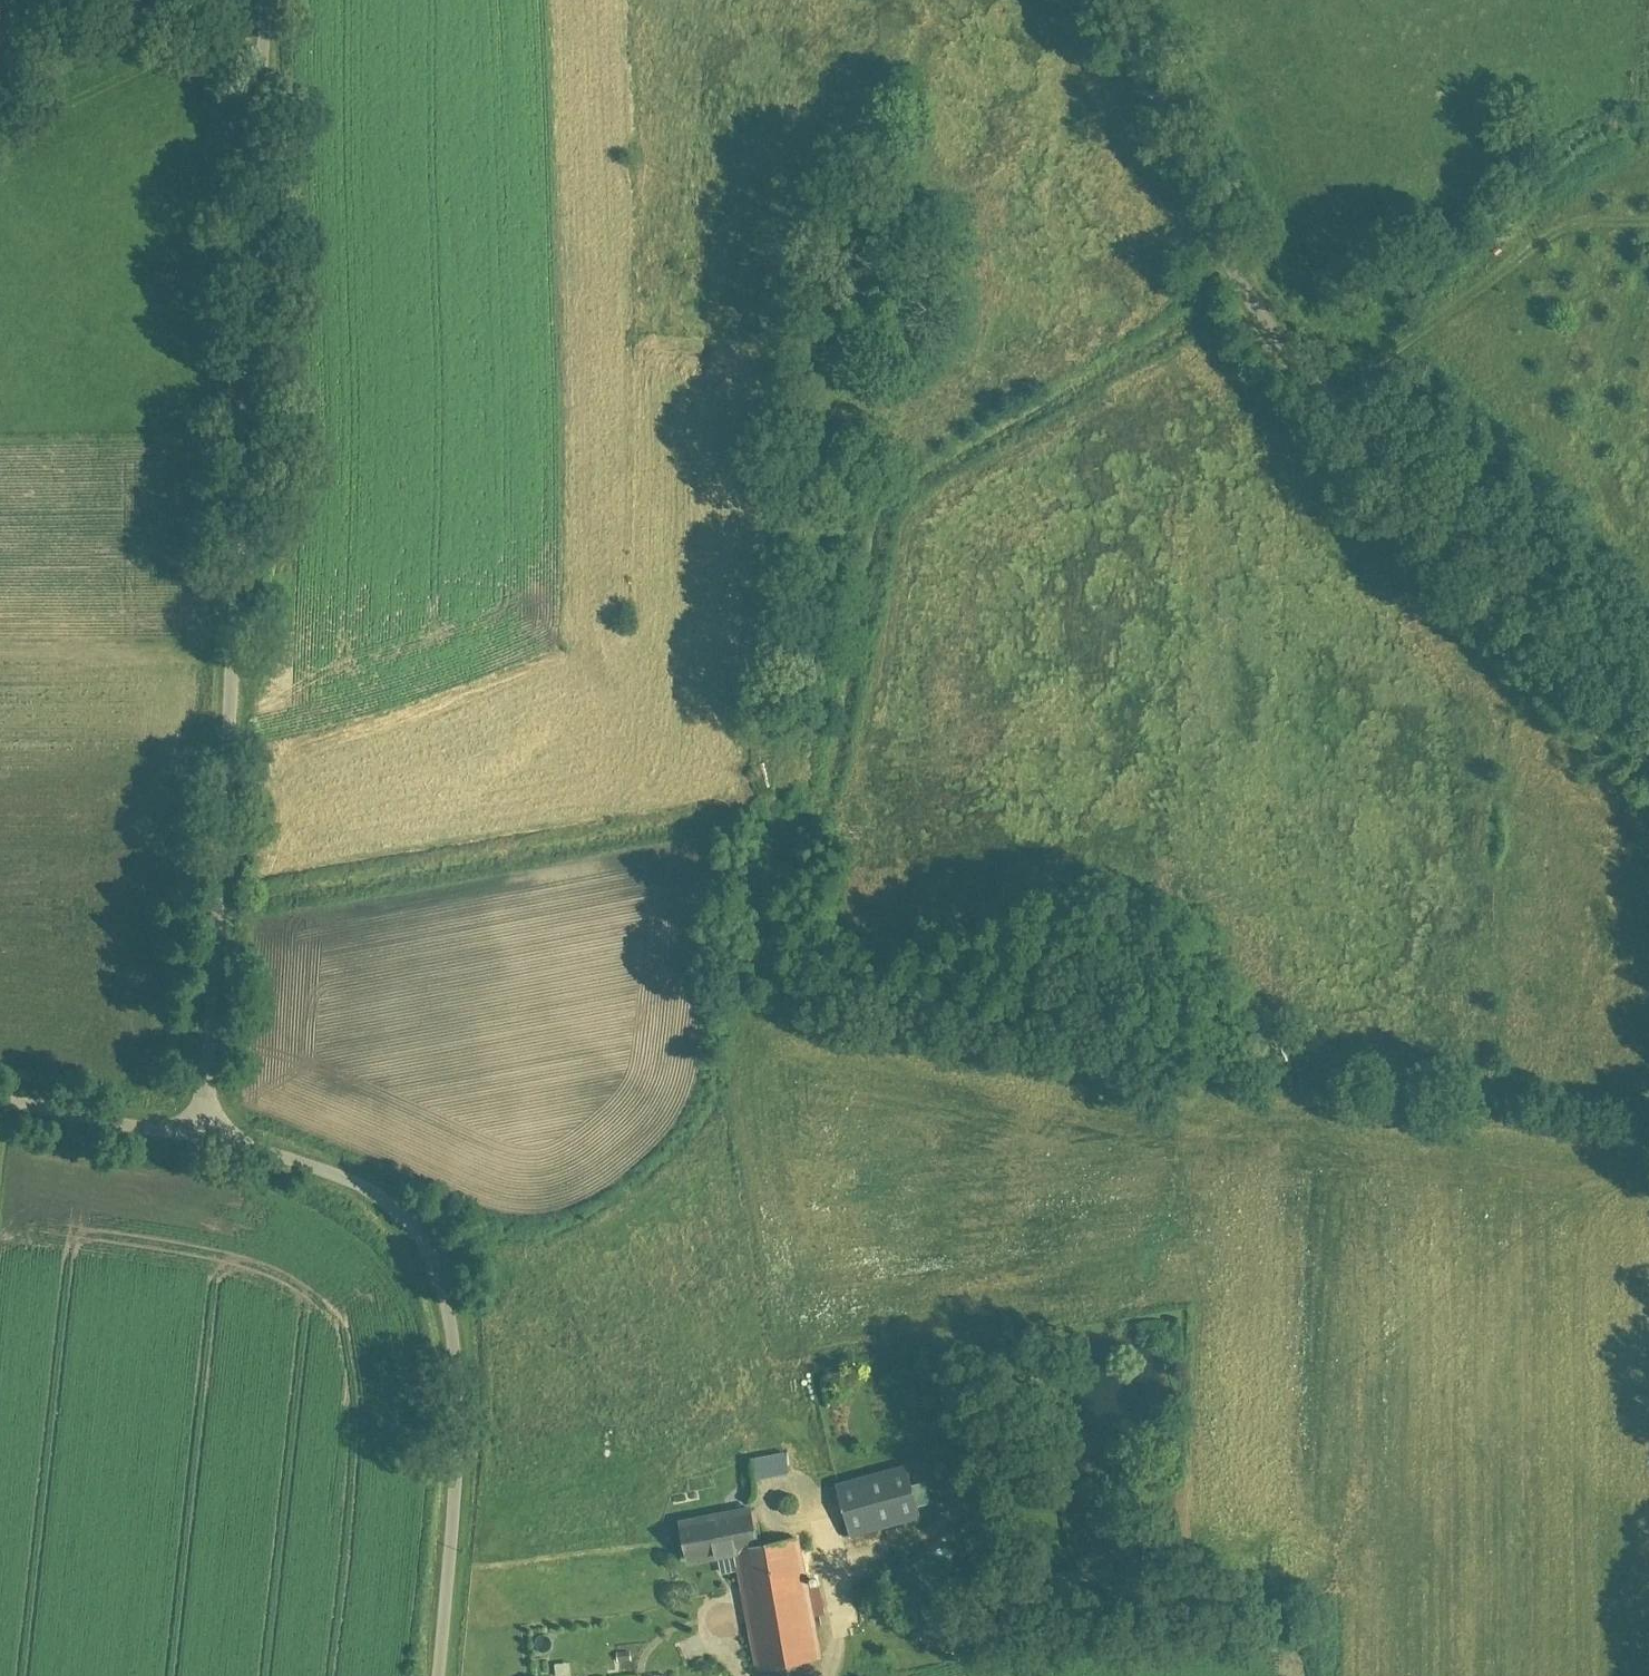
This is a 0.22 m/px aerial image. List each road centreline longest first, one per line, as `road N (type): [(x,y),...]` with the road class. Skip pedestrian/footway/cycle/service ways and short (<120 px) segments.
road 1 (residential): [(267,0),(205,1134)]
road 2 (residential): [(1648,735),(1345,417),(1251,300),(1109,0)]
road 3 (residential): [(436,1675),(455,1383),(431,1273),(414,1240),(350,1175),(205,1134)]
road 4 (residential): [(205,1134),(0,1101)]

